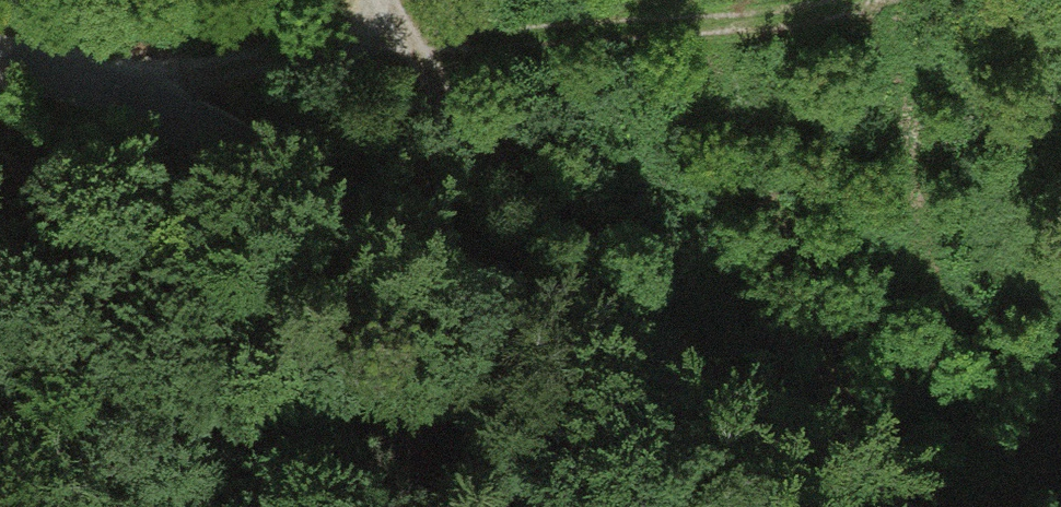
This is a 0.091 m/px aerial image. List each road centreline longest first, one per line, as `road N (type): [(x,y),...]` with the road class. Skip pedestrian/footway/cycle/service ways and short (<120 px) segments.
road 1 (unclassified): [(869,506),(228,138),(141,97),(51,71),(0,66)]
road 2 (track): [(683,404),(593,276),(509,195),(389,40),(679,19),(816,0)]
road 3 (track): [(51,71),(258,64),(389,40),(374,0)]

